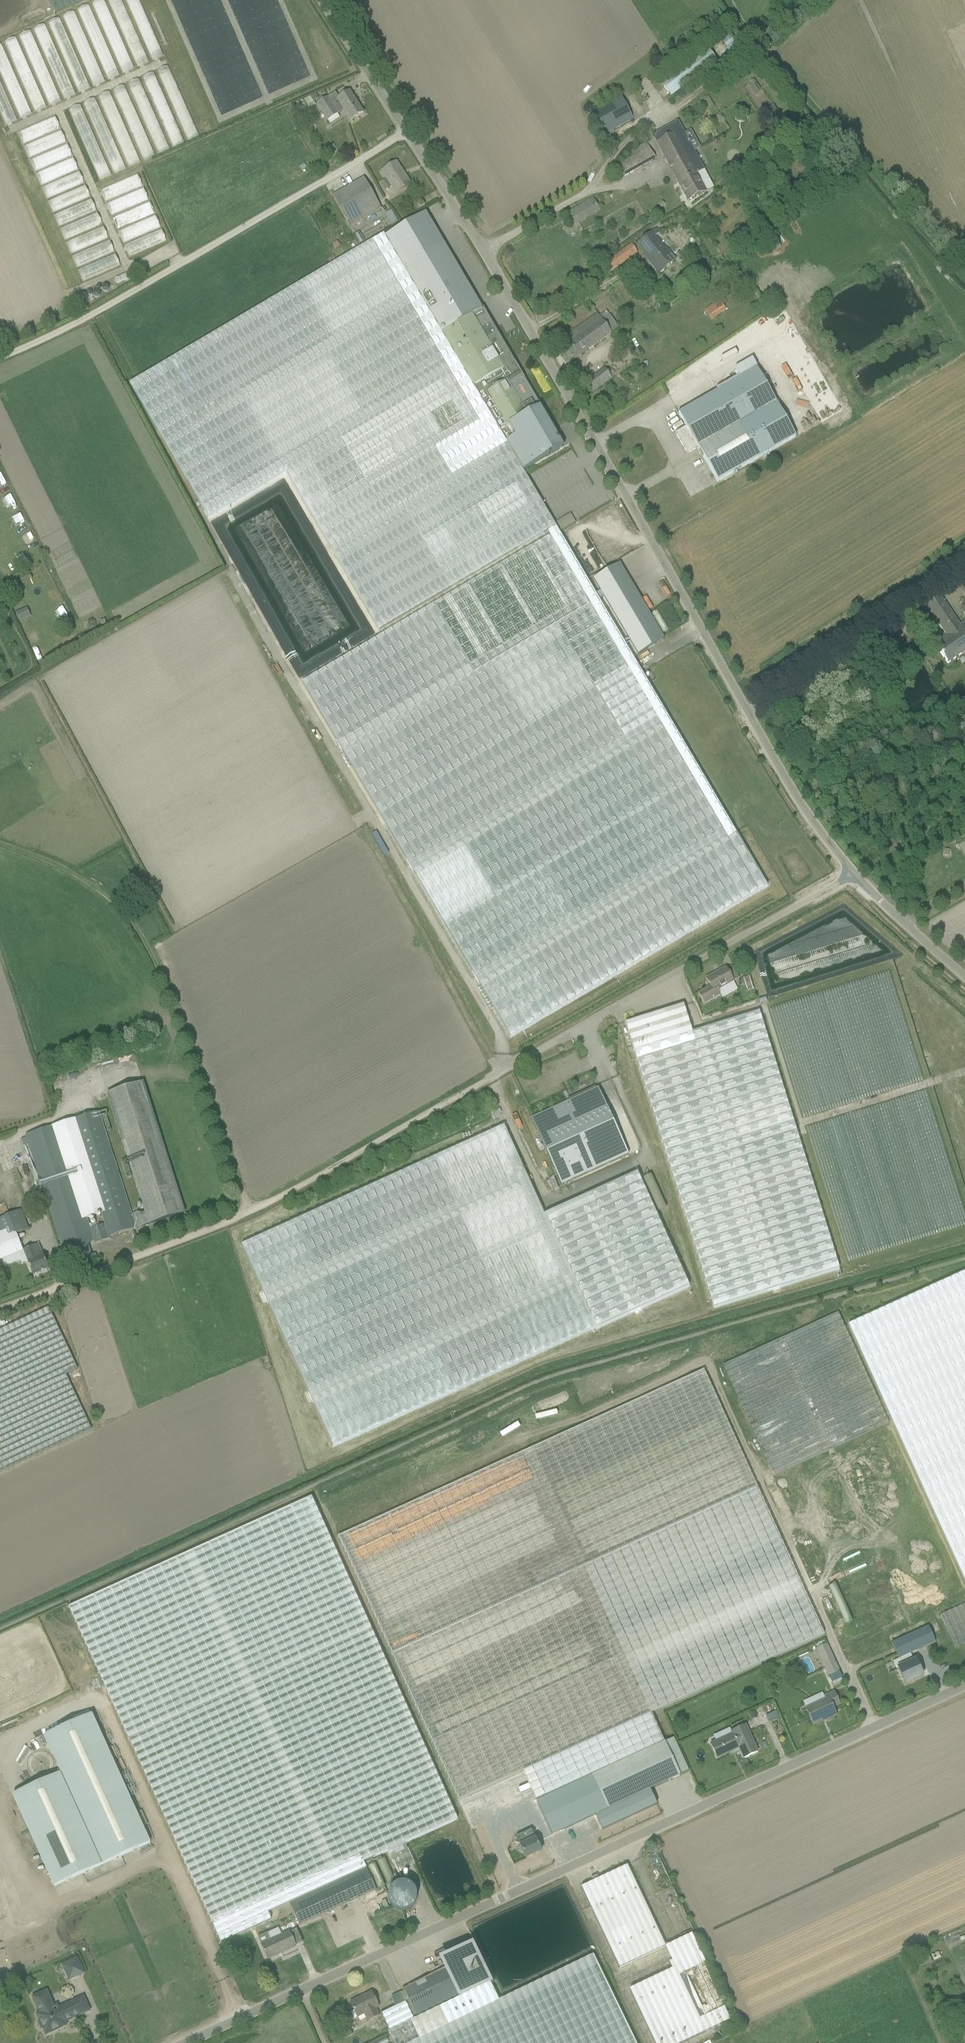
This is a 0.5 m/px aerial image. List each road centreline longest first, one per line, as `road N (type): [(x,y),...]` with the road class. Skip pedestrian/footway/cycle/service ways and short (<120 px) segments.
road 1 (unclassified): [(964,977),(879,900),(801,807),(485,247),(321,0)]
road 2 (unclassified): [(185,2042),(964,1688)]
road 3 (track): [(252,1213),(856,875)]
road 4 (track): [(0,843),(72,872),(133,921),(180,1013),(252,1213)]
road 5 (track): [(0,357),(93,315),(406,133)]
road 6 (track): [(0,1309),(252,1213)]

